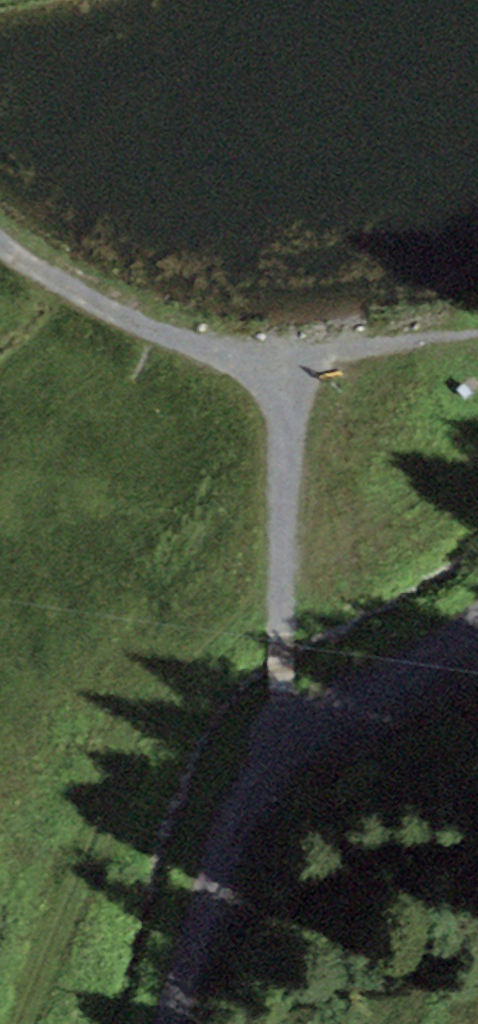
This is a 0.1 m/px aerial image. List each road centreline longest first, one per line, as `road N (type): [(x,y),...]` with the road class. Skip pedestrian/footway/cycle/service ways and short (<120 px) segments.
road 1 (track): [(269,742),(283,369),(127,320),(39,272),(0,239)]
road 2 (track): [(477,608),(269,742),(171,1023)]
road 3 (track): [(477,335),(283,369)]

